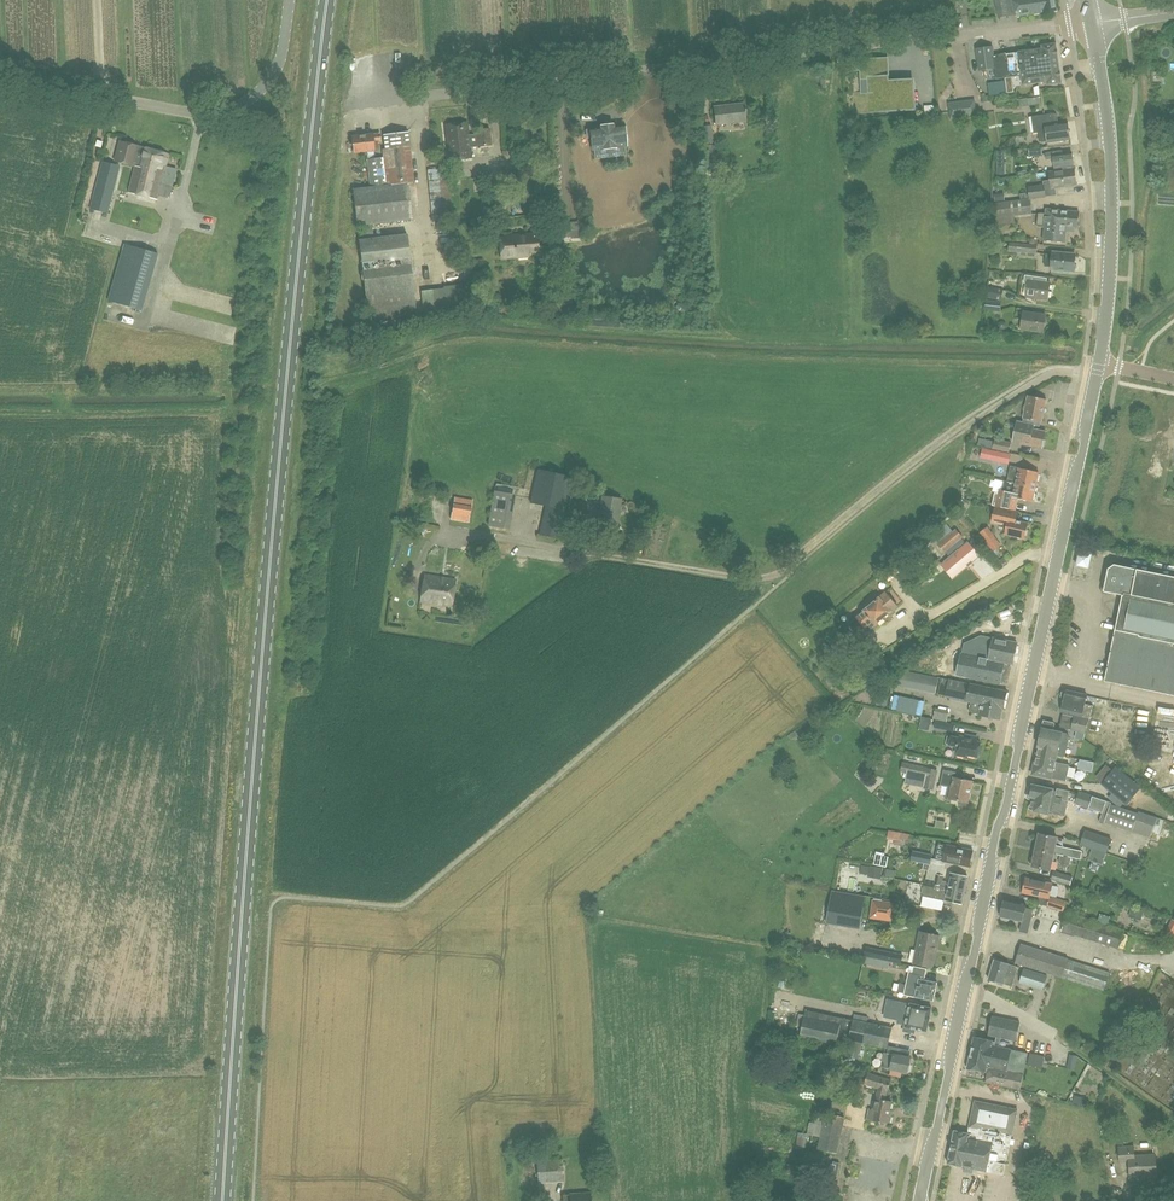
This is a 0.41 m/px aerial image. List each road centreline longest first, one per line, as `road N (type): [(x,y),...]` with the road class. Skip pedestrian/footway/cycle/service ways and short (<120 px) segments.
road 1 (primary): [(327,0),(277,481),(223,1200)]
road 2 (unclassified): [(343,105),(1092,21)]
road 3 (track): [(1096,376),(1054,373),(1009,398),(769,576),(447,530)]
road 4 (tertiary): [(920,1200),(1051,583)]
road 5 (tertiary): [(289,0),(276,70),(250,99),(219,114),(0,76)]
road 6 (tertiary): [(1099,363),(1114,252),(1113,168),(1092,21)]
road 7 (tertiary): [(1051,583),(1099,363)]
road 8 (residential): [(1173,676),(1107,732),(1173,791)]
road 9 (track): [(1056,1035),(1173,1119)]
road 10 (residential): [(1051,583),(1143,602),(1165,626)]

